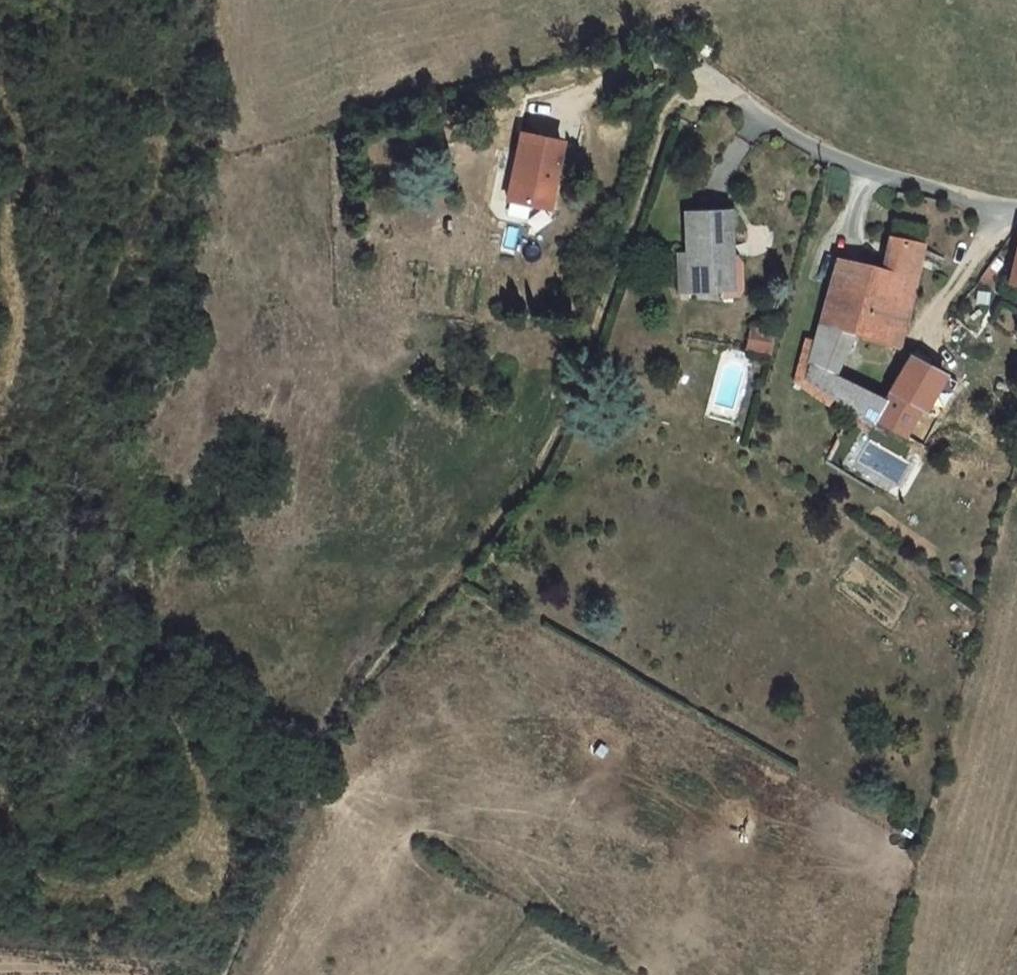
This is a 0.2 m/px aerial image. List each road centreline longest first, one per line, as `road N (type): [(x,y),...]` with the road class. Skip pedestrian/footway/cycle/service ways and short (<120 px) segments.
road 1 (residential): [(1016,210),(824,154),(695,79)]

